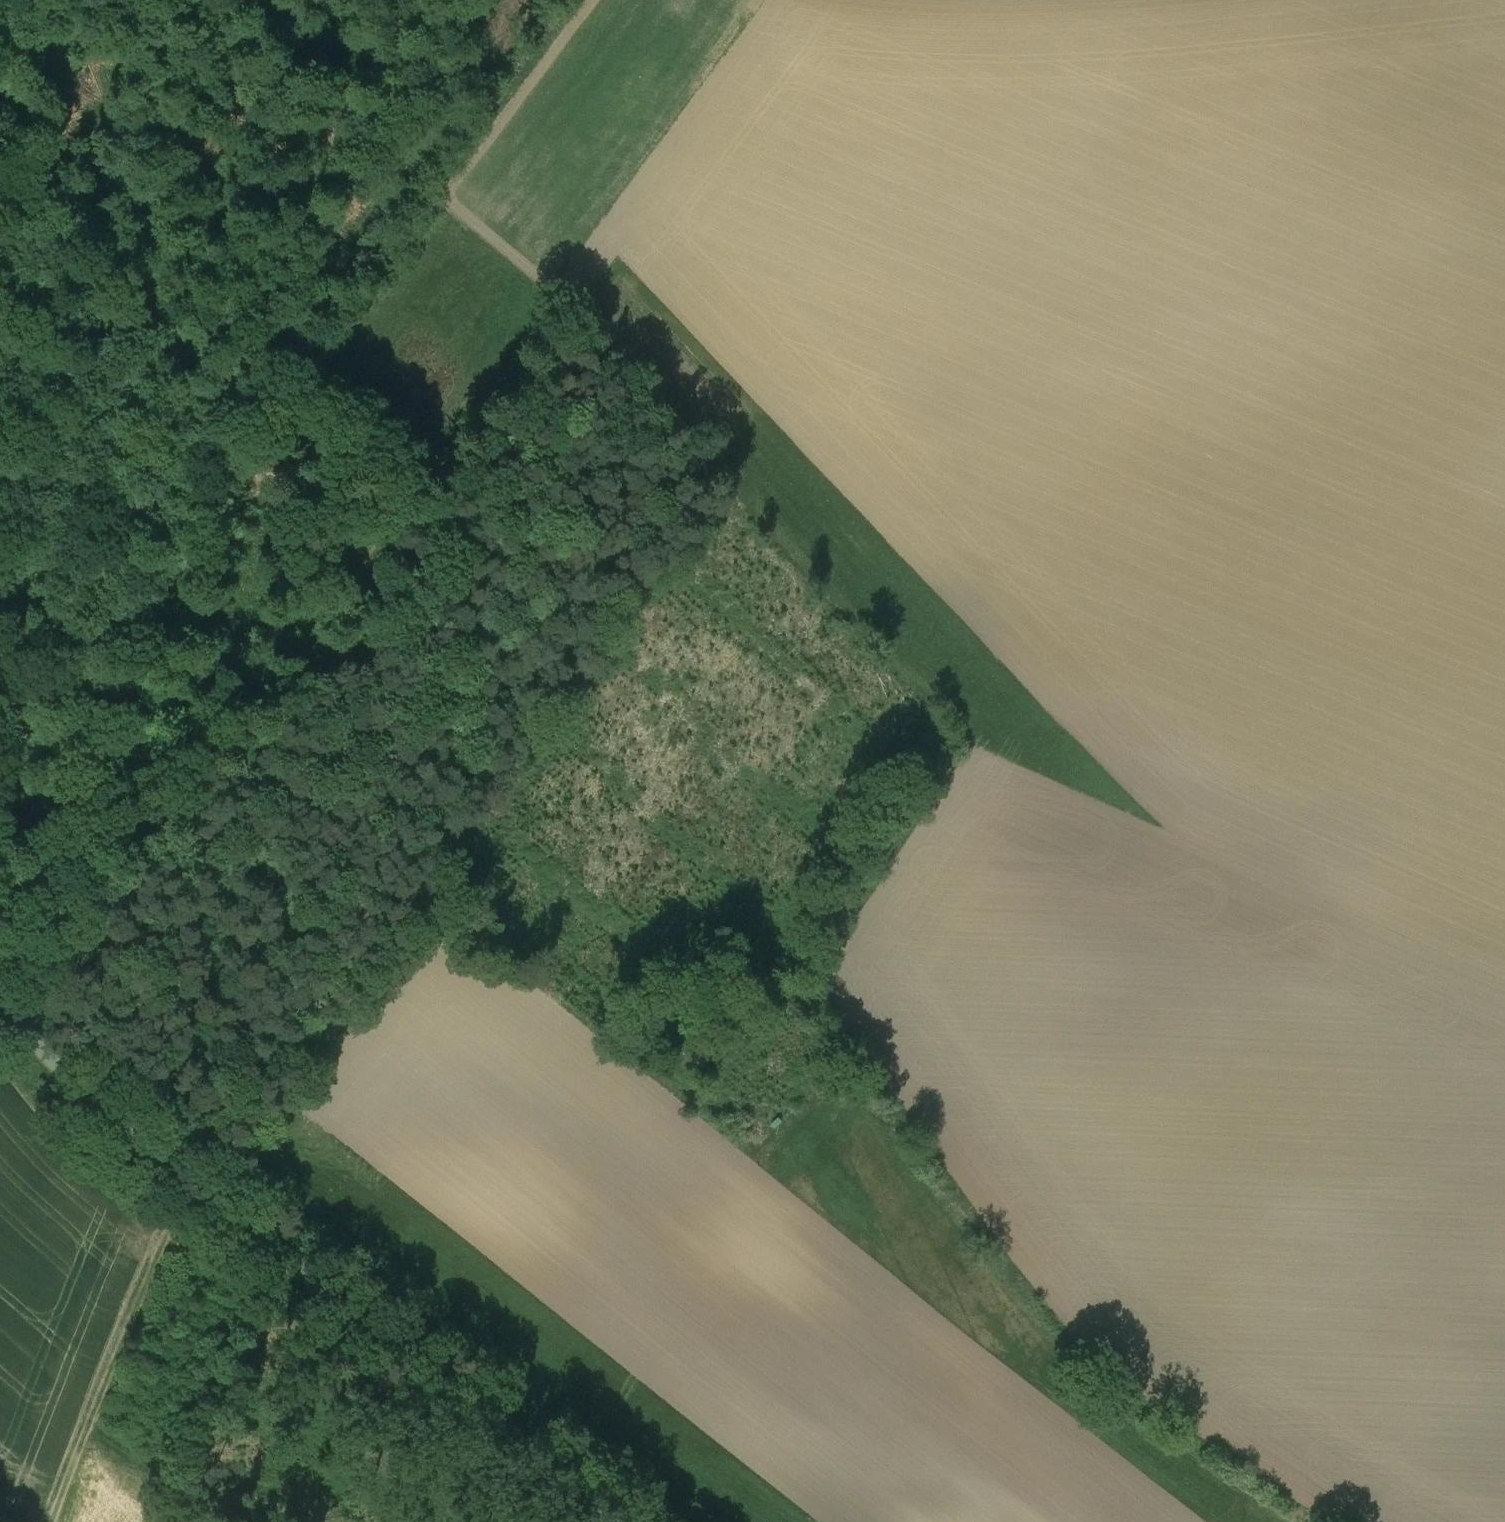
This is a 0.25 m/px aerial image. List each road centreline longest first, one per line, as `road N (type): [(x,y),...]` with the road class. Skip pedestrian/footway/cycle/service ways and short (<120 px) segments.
road 1 (track): [(21,1028),(549,313)]
road 2 (unclassified): [(0,1005),(146,1141),(628,1521)]
road 3 (track): [(190,1176),(48,1521)]

